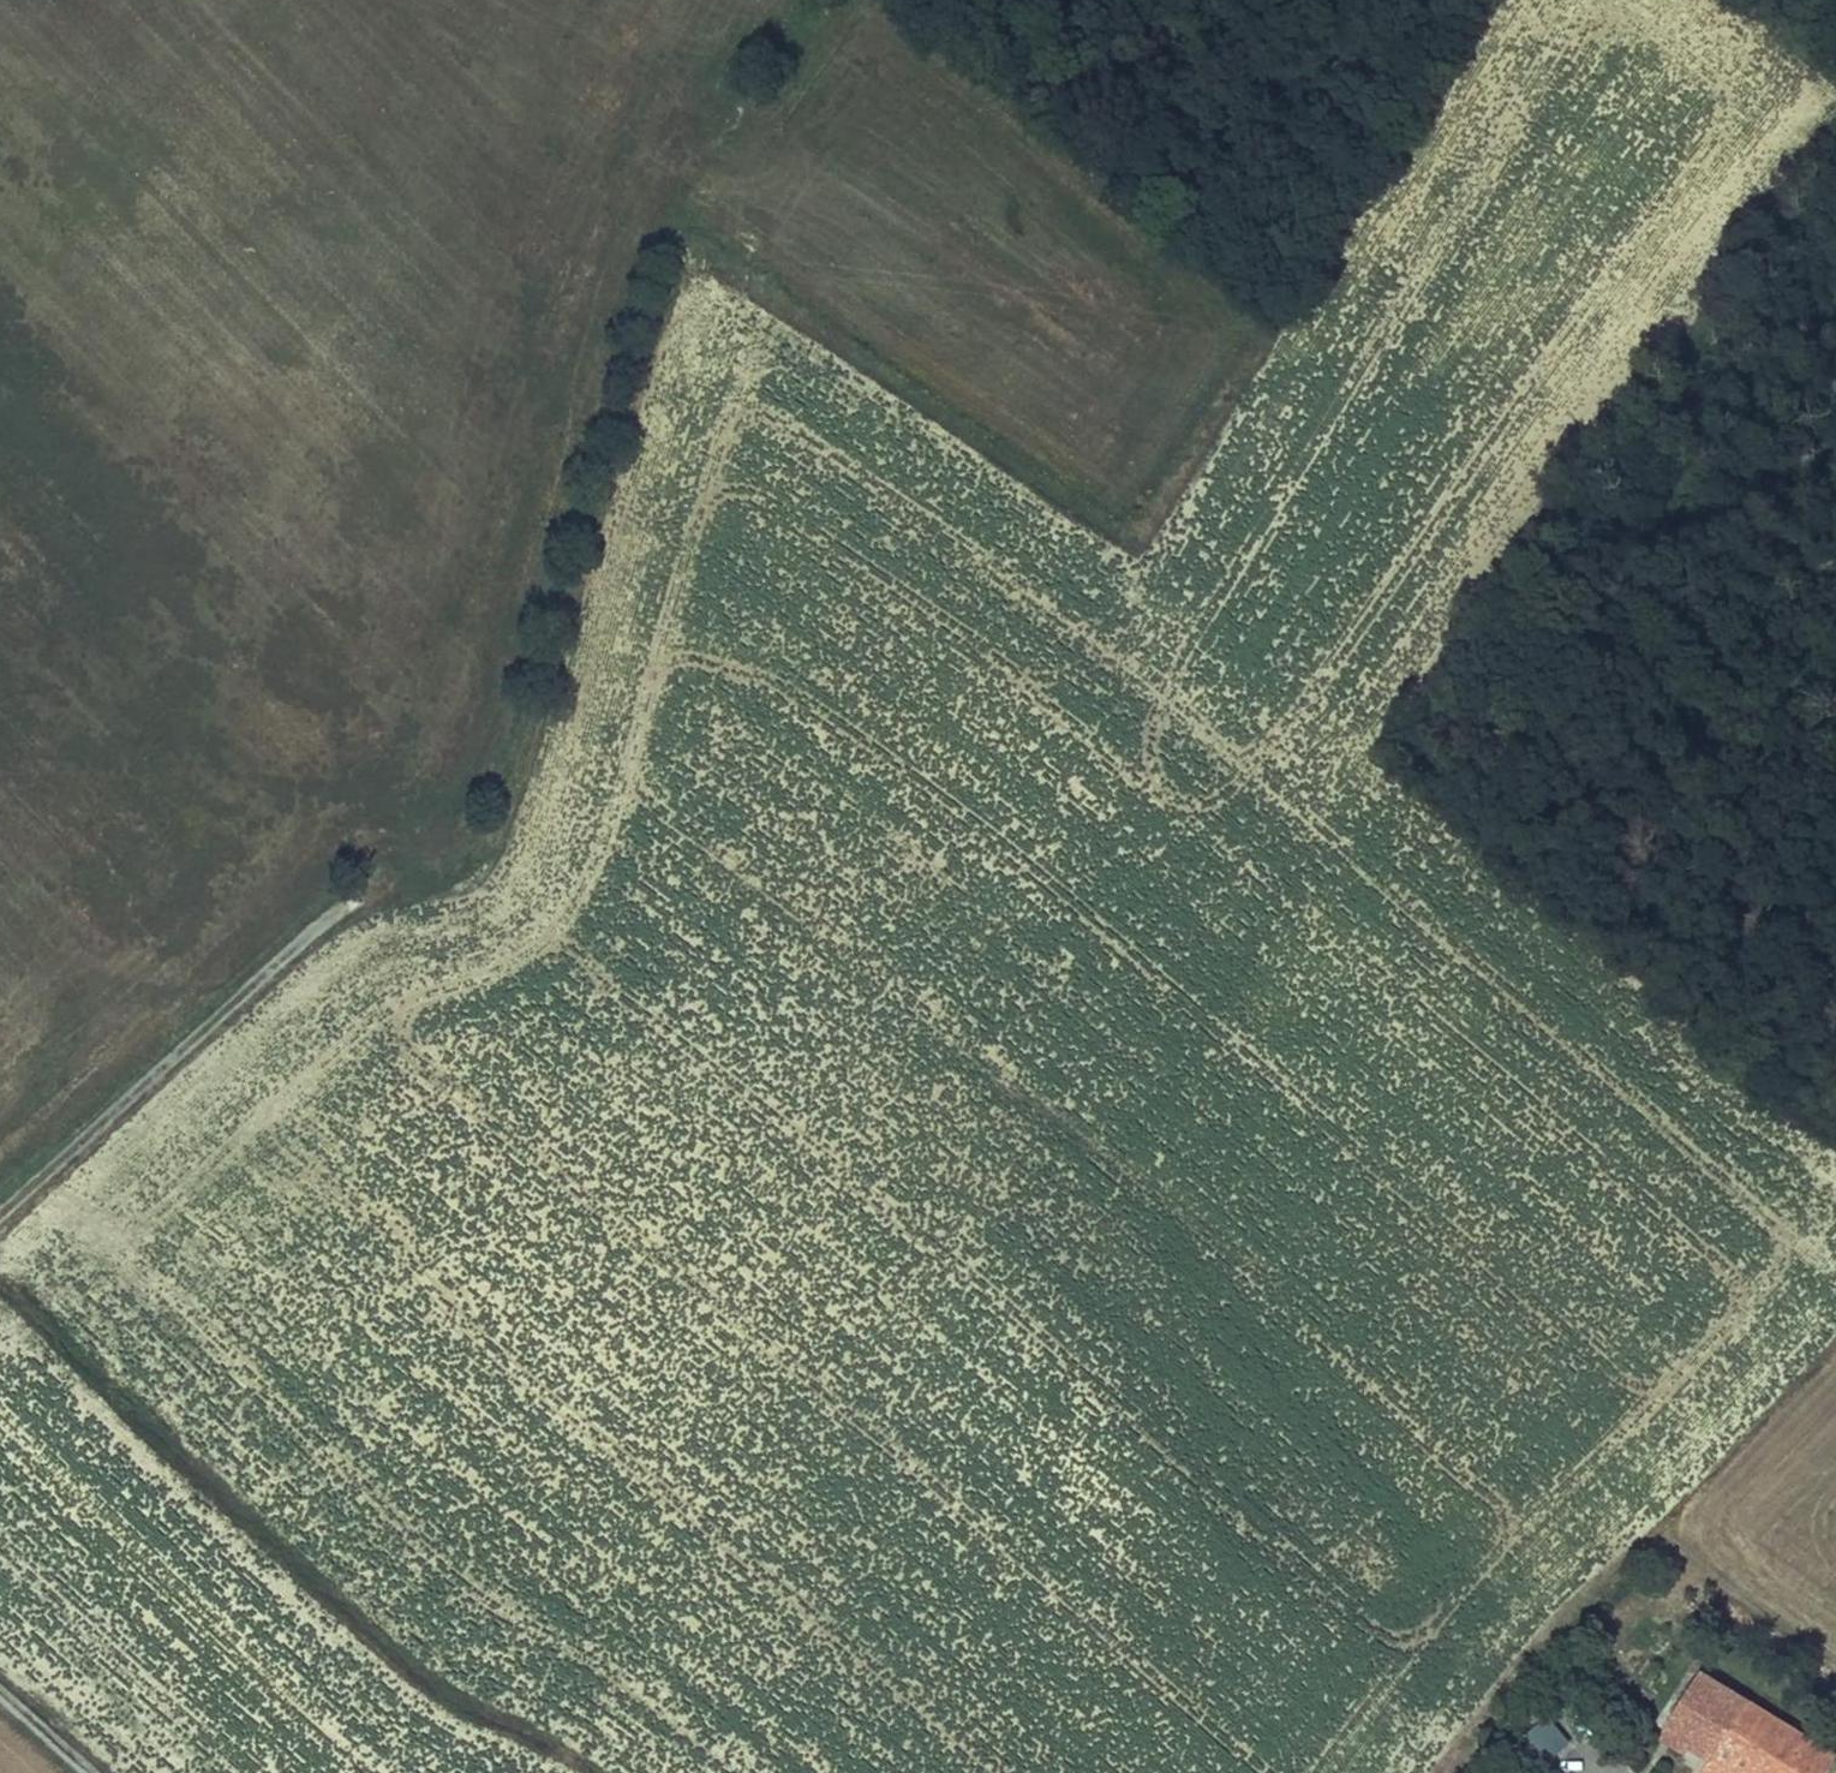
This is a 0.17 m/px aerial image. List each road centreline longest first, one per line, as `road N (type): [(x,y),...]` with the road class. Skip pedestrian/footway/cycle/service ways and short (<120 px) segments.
road 1 (track): [(0,1213),(354,896)]

